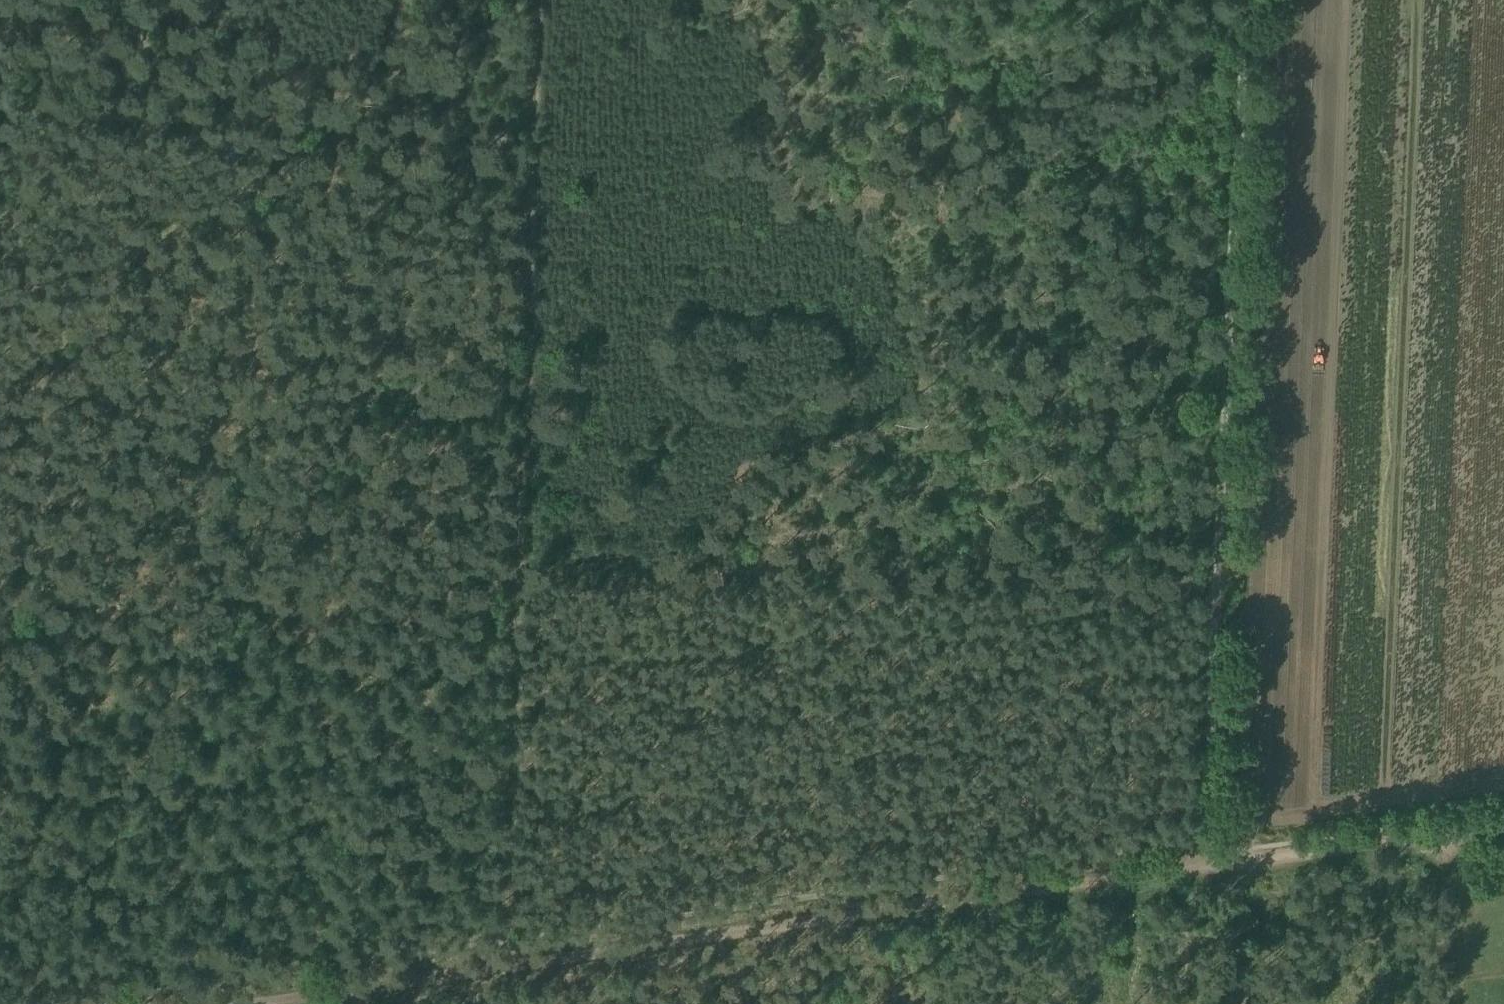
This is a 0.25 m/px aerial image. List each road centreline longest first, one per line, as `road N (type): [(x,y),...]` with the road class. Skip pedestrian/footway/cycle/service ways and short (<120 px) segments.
road 1 (track): [(1503,825),(269,1000)]
road 2 (track): [(1242,0),(1205,846)]

